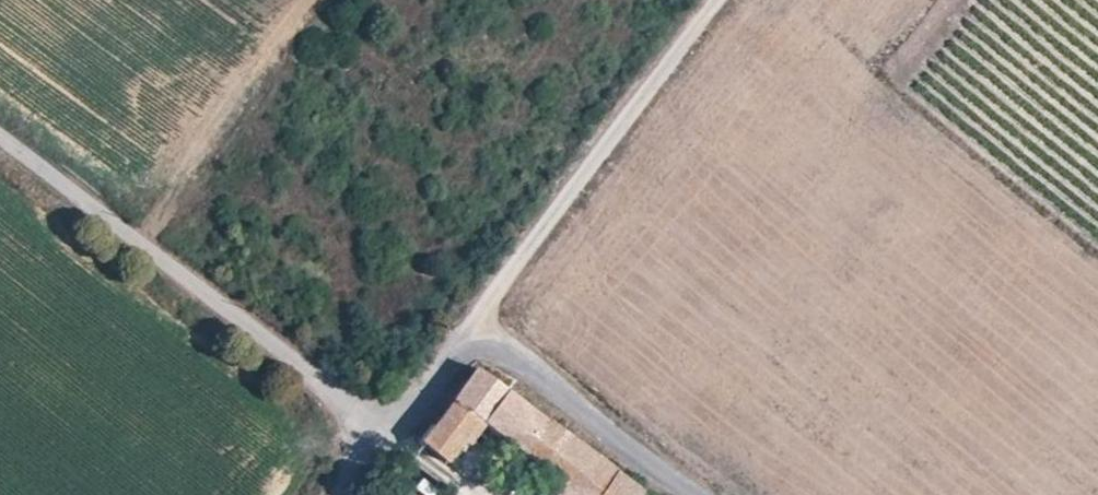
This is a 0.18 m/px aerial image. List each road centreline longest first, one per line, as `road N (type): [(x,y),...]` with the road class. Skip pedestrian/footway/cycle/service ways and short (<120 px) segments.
road 1 (unclassified): [(0,141),(393,438)]
road 2 (track): [(475,346),(733,0)]
road 3 (unclassified): [(393,438),(475,346),(683,494)]

